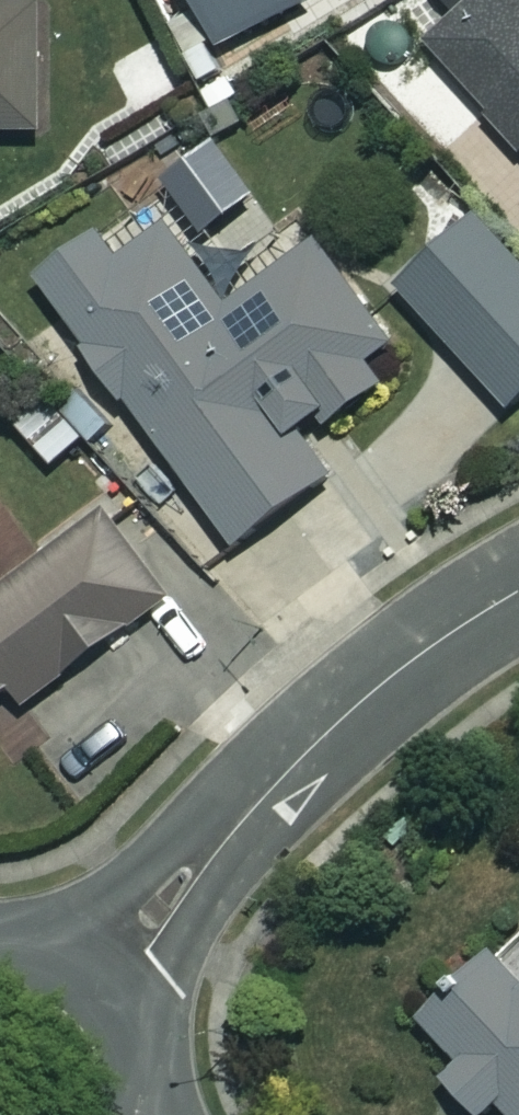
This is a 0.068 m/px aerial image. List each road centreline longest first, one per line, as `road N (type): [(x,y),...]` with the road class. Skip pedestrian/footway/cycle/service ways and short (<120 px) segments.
road 1 (residential): [(518,591),(412,660),(330,729),(213,846),(113,981)]
road 2 (residential): [(113,981),(150,1045),(152,1114)]
road 3 (residential): [(0,939),(50,944),(113,981)]

